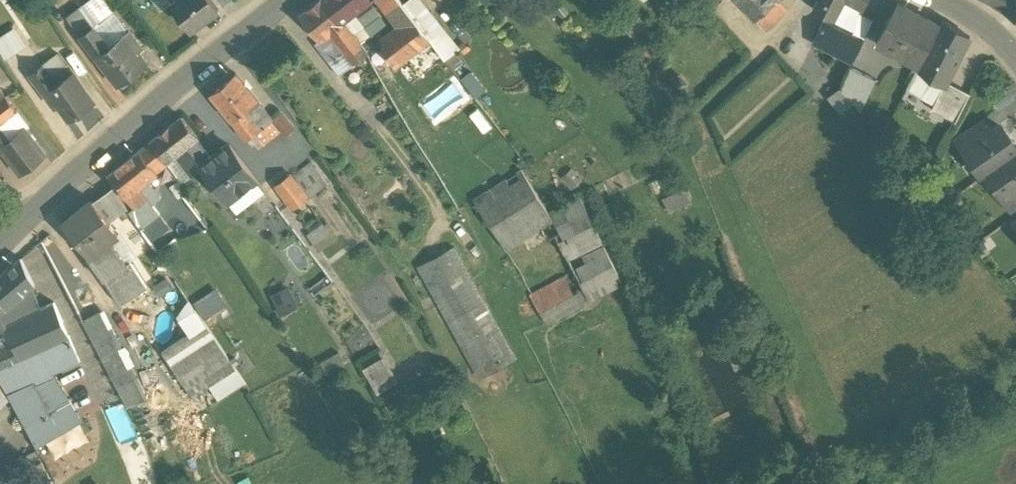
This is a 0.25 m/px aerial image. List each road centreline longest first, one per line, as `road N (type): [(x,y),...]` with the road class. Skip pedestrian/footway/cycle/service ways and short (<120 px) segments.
road 1 (residential): [(0,255),(173,92),(293,0)]

